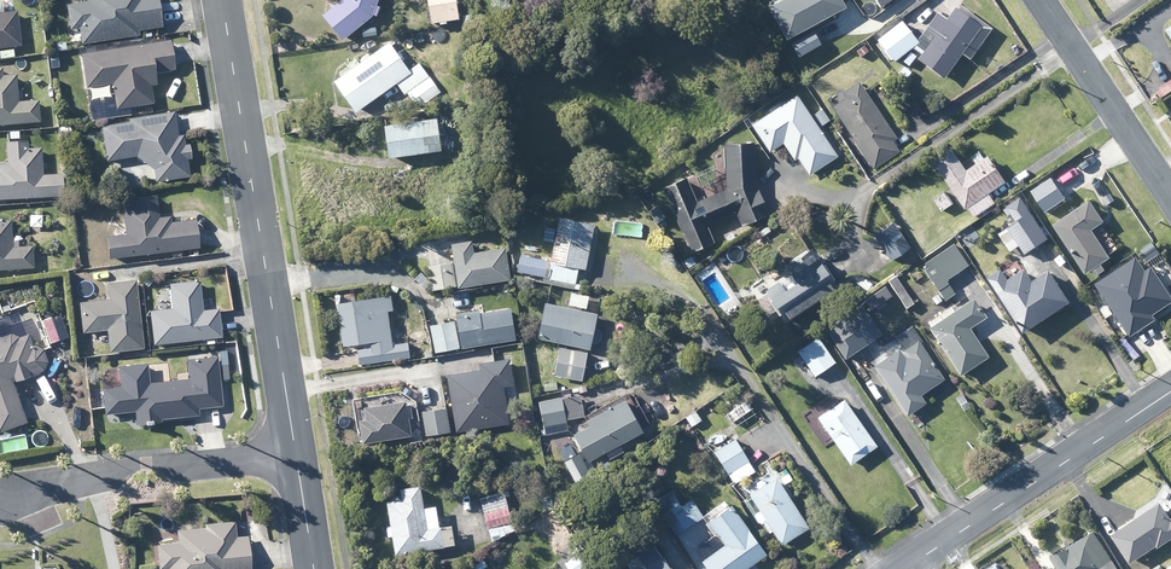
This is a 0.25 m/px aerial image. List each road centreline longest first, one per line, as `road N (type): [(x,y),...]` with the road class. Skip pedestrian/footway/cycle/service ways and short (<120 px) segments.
road 1 (residential): [(223,0),(296,455)]
road 2 (unclassified): [(903,568),(1170,392)]
road 3 (residential): [(0,500),(131,466),(296,455)]
road 4 (residential): [(1170,198),(1038,0)]

